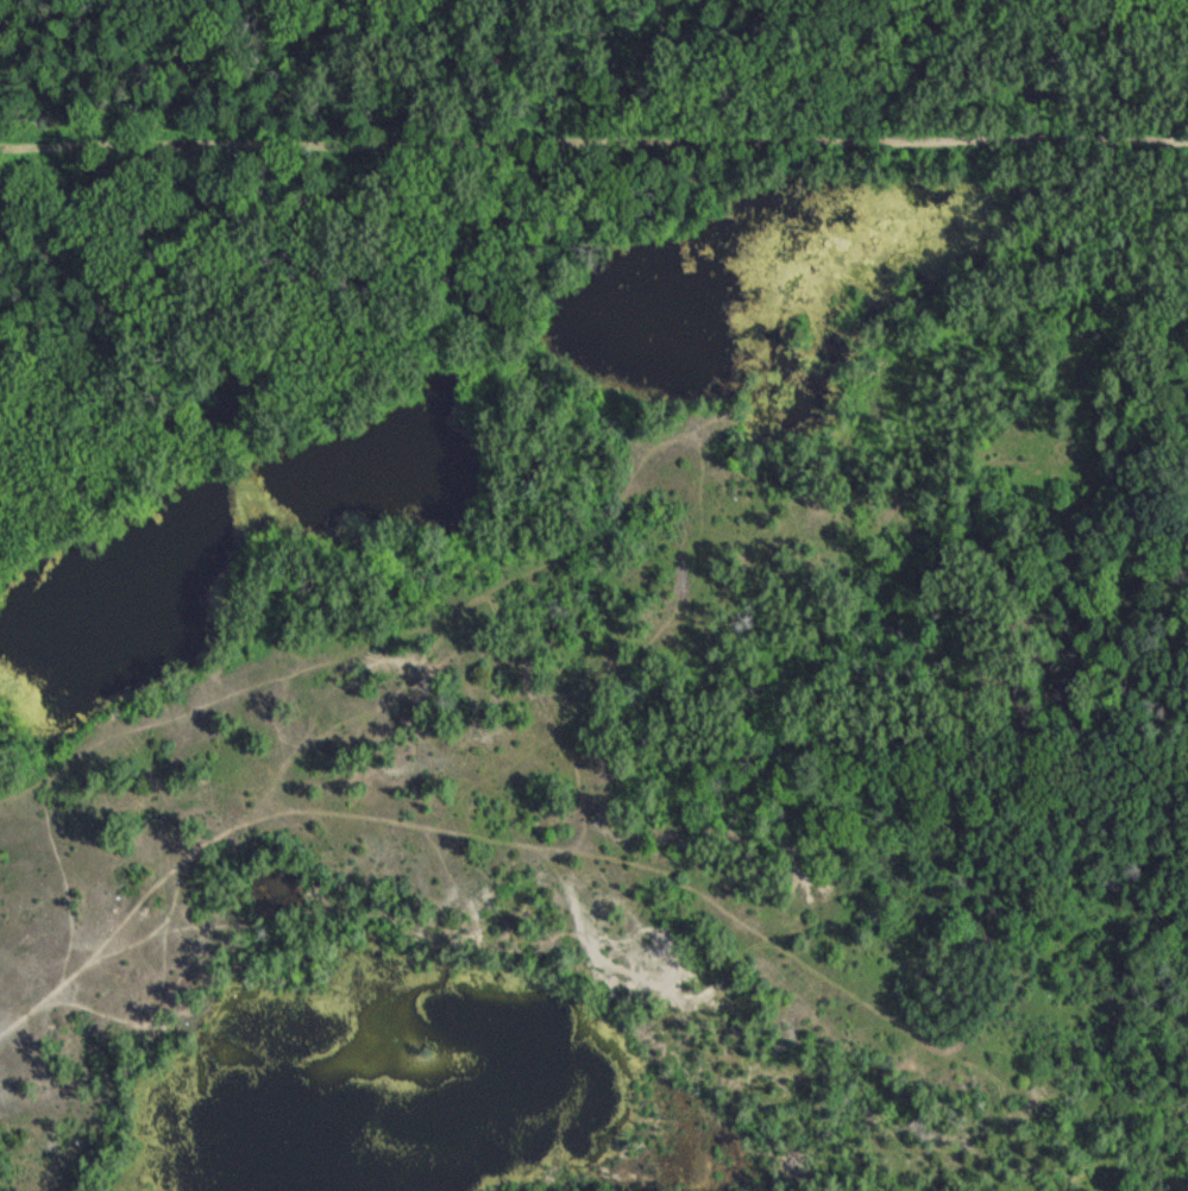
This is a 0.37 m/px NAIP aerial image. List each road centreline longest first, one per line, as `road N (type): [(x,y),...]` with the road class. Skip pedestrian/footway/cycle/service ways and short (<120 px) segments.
road 1 (residential): [(0,158),(582,133)]

